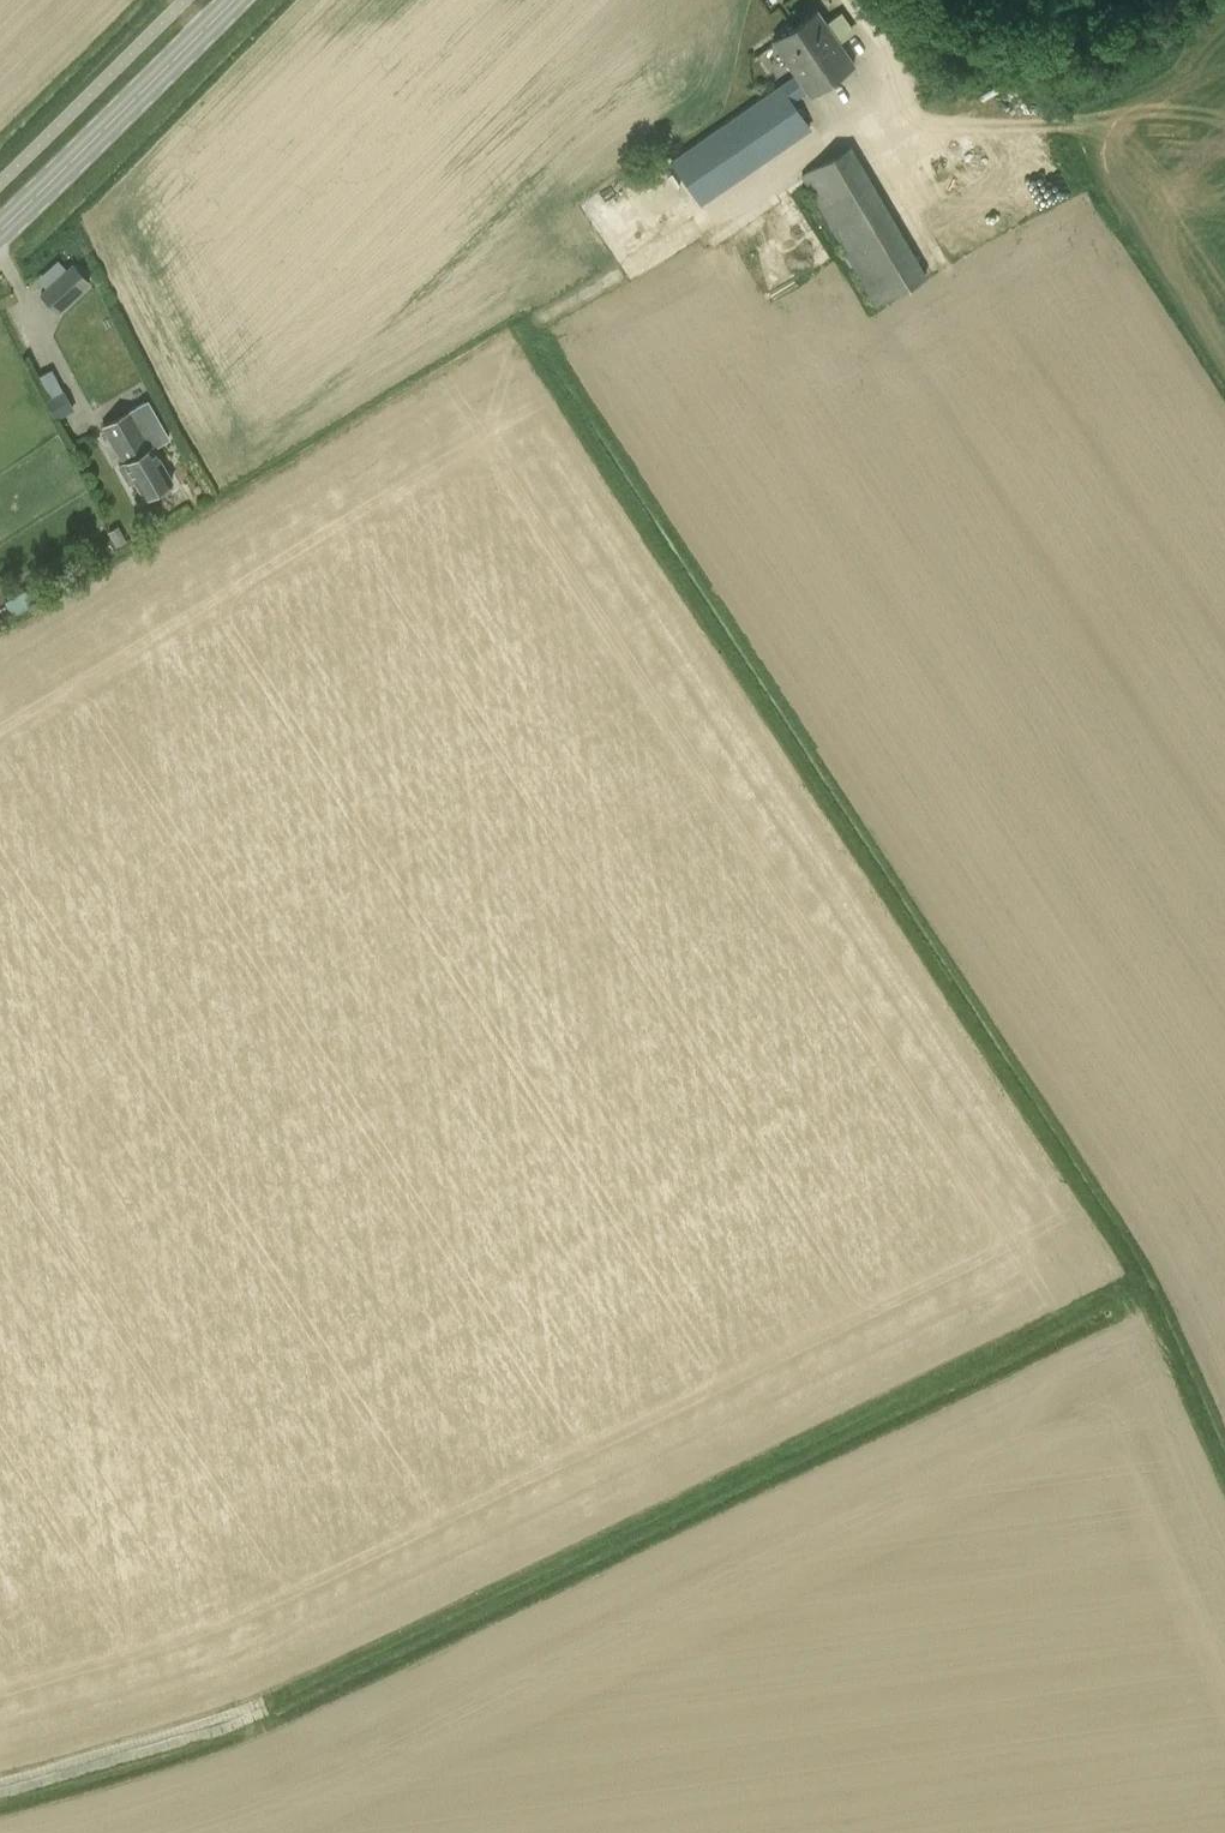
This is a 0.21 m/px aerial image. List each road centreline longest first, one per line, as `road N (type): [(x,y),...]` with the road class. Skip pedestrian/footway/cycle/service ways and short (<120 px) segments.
road 1 (secondary): [(0,234),(237,0)]

